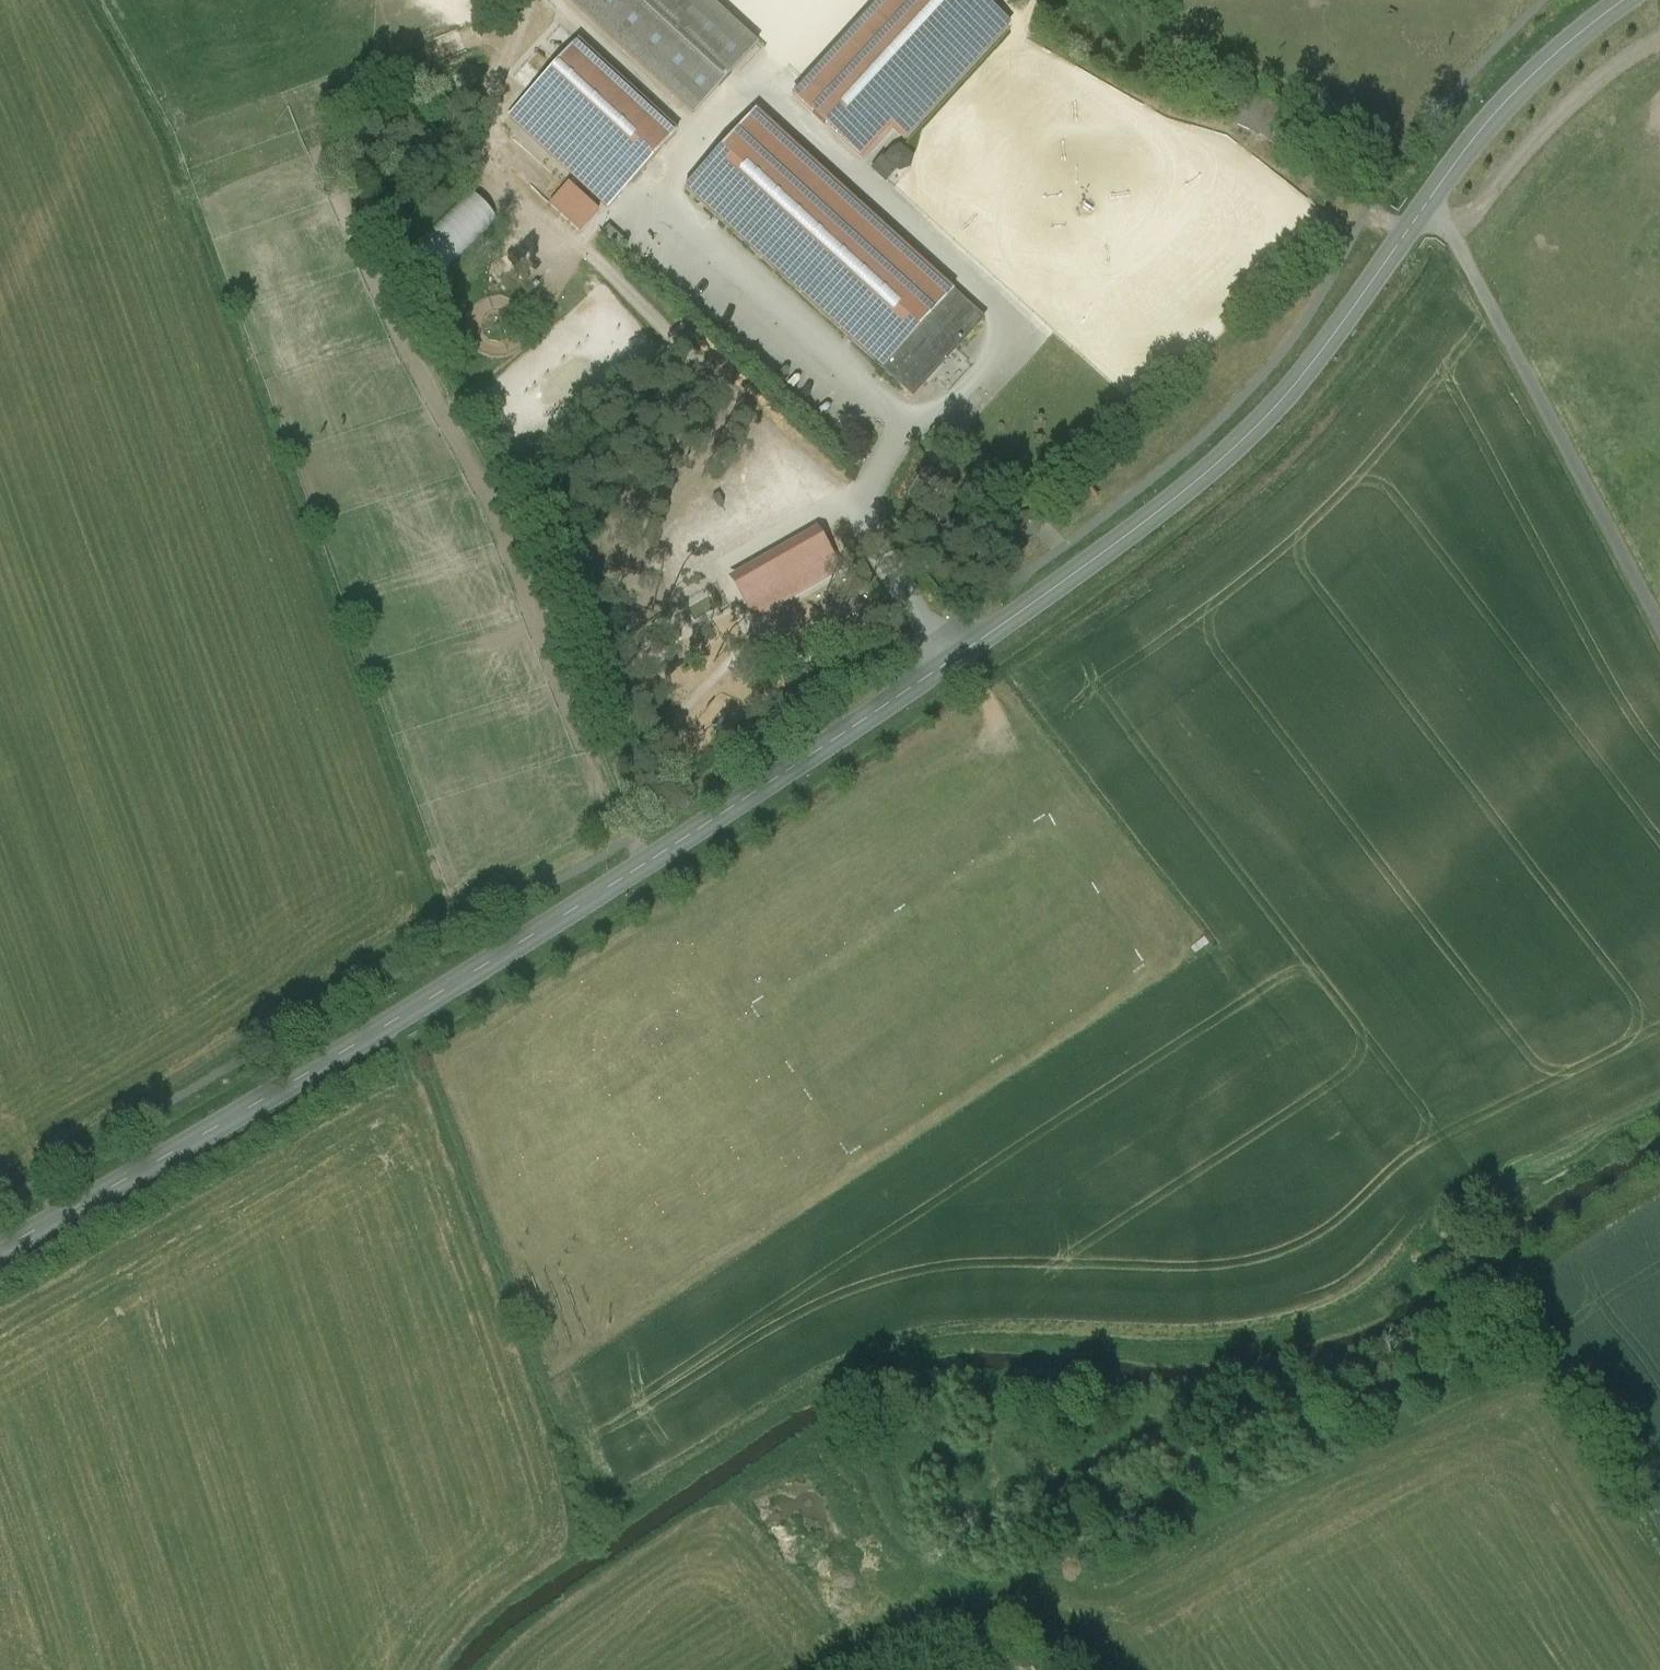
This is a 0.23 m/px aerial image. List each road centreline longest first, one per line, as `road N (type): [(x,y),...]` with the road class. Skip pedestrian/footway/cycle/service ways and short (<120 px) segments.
road 1 (tertiary): [(1626,0),(1504,105),(1304,374),(1162,509),(646,864),(0,1250)]

